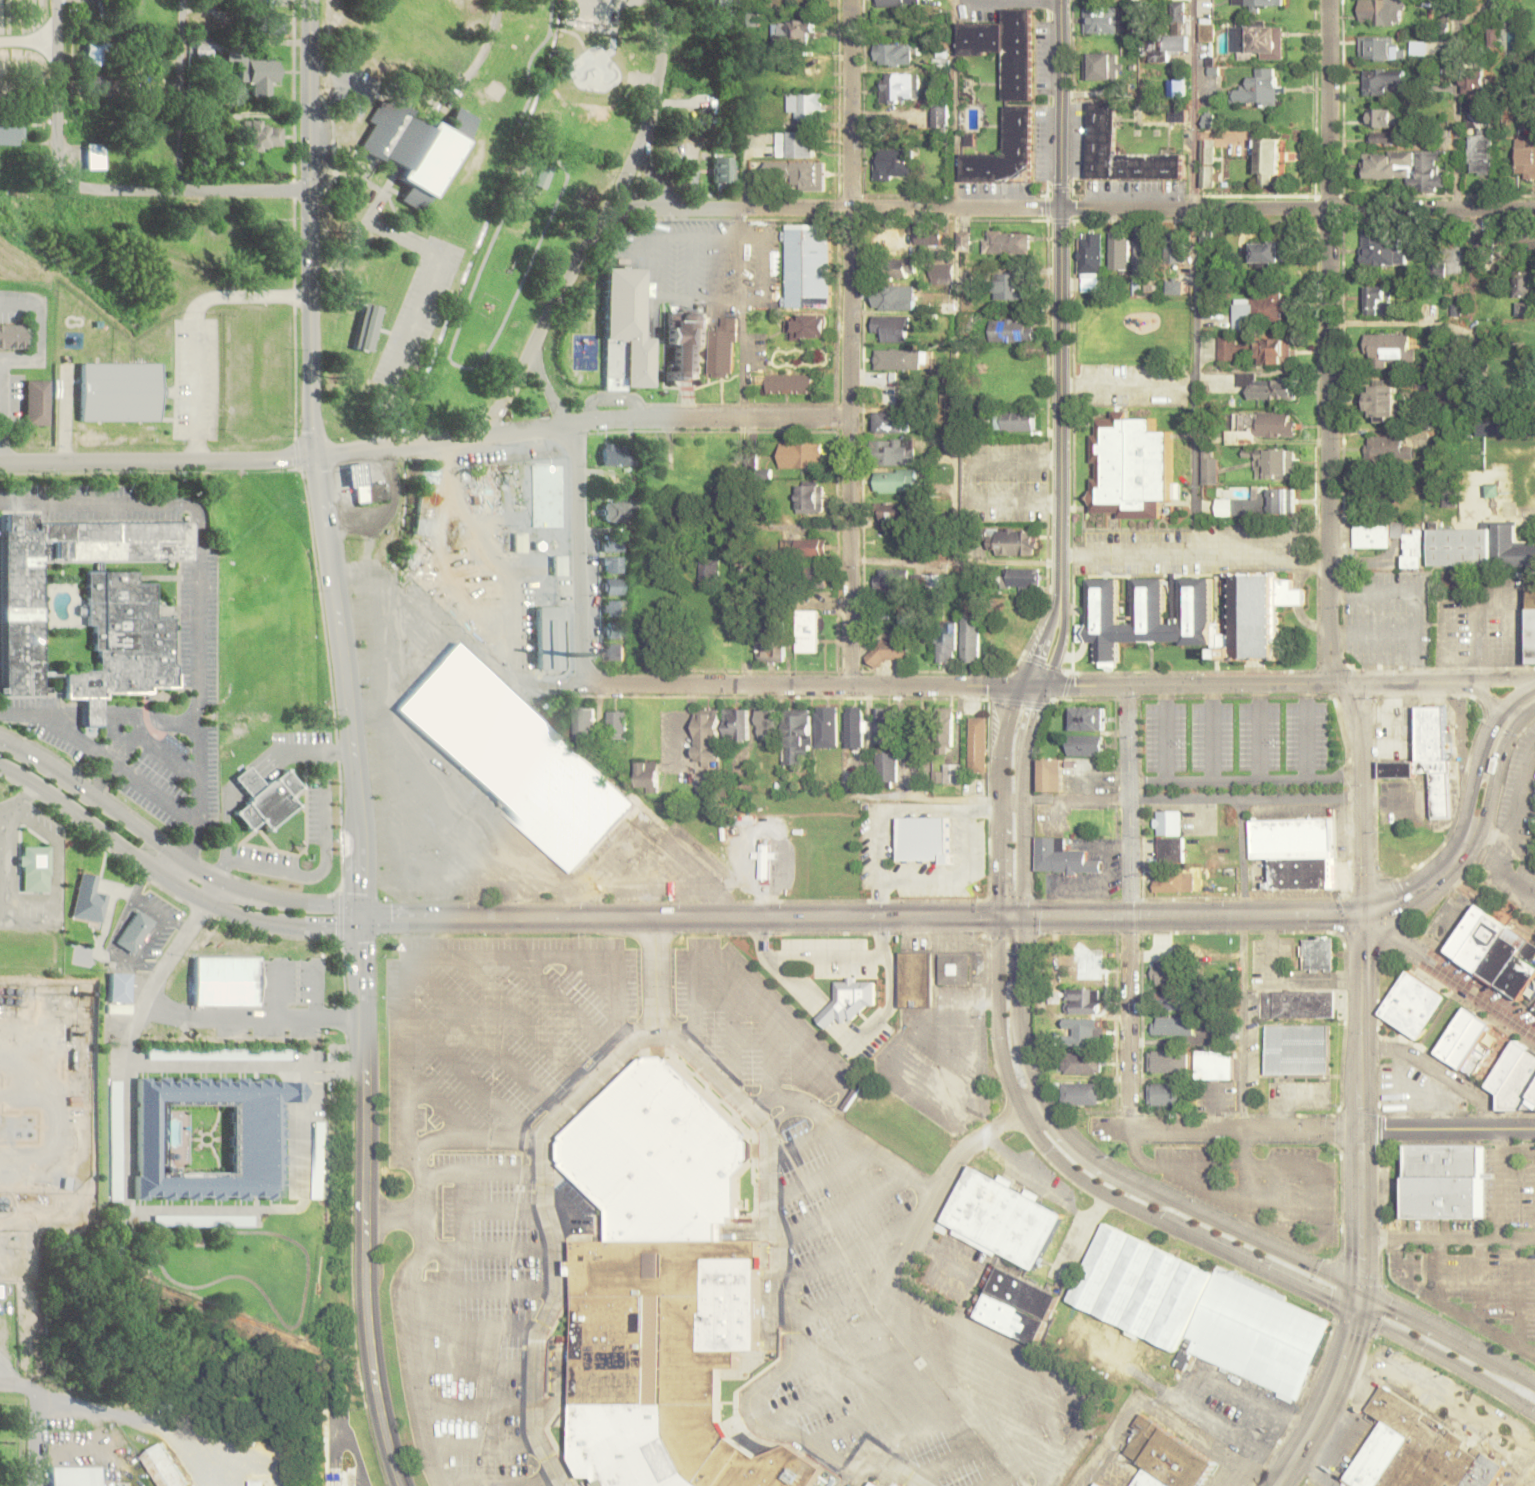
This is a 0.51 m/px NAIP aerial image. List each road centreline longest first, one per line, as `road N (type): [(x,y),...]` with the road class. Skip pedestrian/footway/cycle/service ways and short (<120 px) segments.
road 1 (secondary): [(1272,913),(364,920)]
road 2 (secondary): [(999,918),(1004,1065),(1033,1132),(1062,1168),(1123,1206),(1450,1364),(1534,1416)]
road 3 (secondary): [(1534,1386),(1357,1288),(1086,1156),(1057,1128),(1027,1062),(1022,917)]
road 4 (residential): [(1330,684),(1330,0)]
road 5 (secondary): [(400,1485),(380,1420),(367,1318),(364,920)]
road 6 (residential): [(849,687),(849,210)]
road 7 (tertiary): [(364,920),(355,742),(311,458)]
road 8 (residential): [(1091,1130),(1534,1128)]
road 9 (residential): [(1129,1130),(1128,687)]
road 10 (residential): [(1019,686),(583,686)]
road 11 (secondary): [(0,765),(216,908),(286,928),(364,920)]
road 12 (secondary): [(364,920),(213,882),(75,783),(0,744)]
road 13 (tertiary): [(1061,593),(1059,209)]
road 14 (residential): [(536,347),(651,129),(664,67),(662,0)]
road 15 (residential): [(1059,209),(687,210)]
road 16 (residential): [(496,434),(647,419),(848,419)]
road 17 (tertiary): [(1351,685),(1019,686)]
road 18 (tertiary): [(310,323),(309,0)]
road 19 (tertiary): [(0,462),(311,458)]
road 20 (residential): [(1330,211),(1059,209)]
road 21 (residential): [(583,686),(579,439),(569,425)]
road 22 (residential): [(62,177),(92,192),(308,192)]
road 23 (tertiary): [(1019,686),(997,763),(999,918)]
road 24 (tertiary): [(1022,917),(1023,767),(1045,686)]
road 25 (secondary): [(1275,1485),(1332,1388),(1357,1288)]
road 26 (residential): [(849,210),(849,0)]
road 27 (tertiary): [(1059,209),(1060,0)]
road 28 (residential): [(1534,210),(1330,211)]
road 29 (secondary): [(1359,1129),(1370,1110),(1369,989),(1383,964),(1402,959)]
road 30 (residential): [(311,458),(496,434)]
road 31 (residential): [(62,177),(58,0)]
road 32 (secondary): [(1357,1288),(1359,1129)]
road 33 (secondary): [(1534,687),(1509,703),(1484,740),(1463,821)]
road 34 (tertiary): [(1402,959),(1419,961),(1534,1039)]
road 35 (secondary): [(1479,831),(1507,735),(1534,707)]
road 36 (tertiary): [(311,458),(310,323)]

